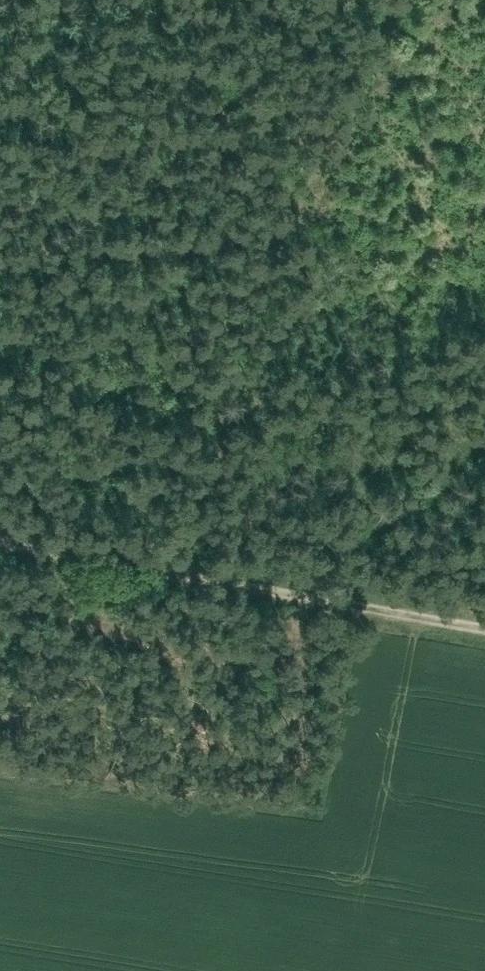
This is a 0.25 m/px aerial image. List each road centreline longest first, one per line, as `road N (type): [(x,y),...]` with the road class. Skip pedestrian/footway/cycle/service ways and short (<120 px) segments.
road 1 (track): [(0,533),(484,616)]

